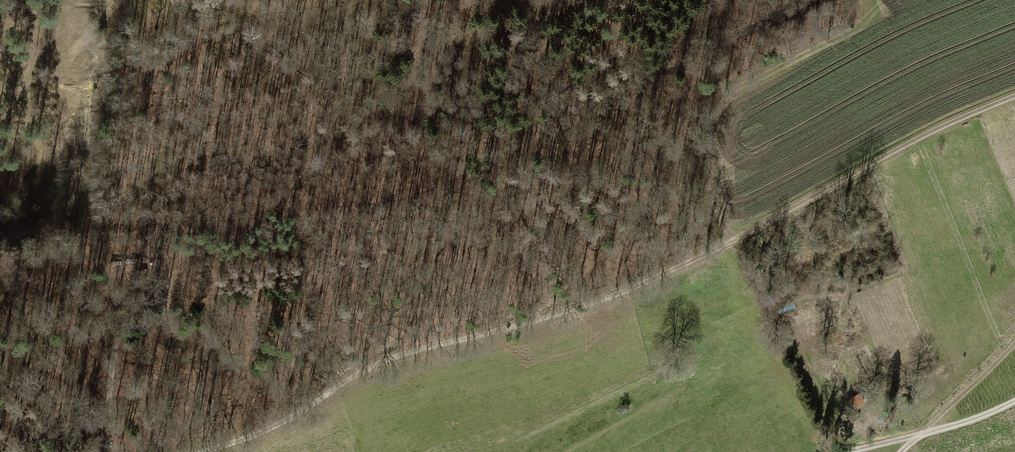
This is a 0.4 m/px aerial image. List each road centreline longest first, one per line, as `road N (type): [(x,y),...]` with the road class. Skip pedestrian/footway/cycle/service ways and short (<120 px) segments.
road 1 (track): [(195,451),(289,418),(386,359),(615,297),(727,244),(876,156),(1014,98)]
road 2 (track): [(705,0),(685,10),(610,116),(352,189)]
road 3 (track): [(94,221),(111,451)]
road 4 (track): [(849,451),(1014,401)]
road 5 (track): [(901,451),(1014,343)]

